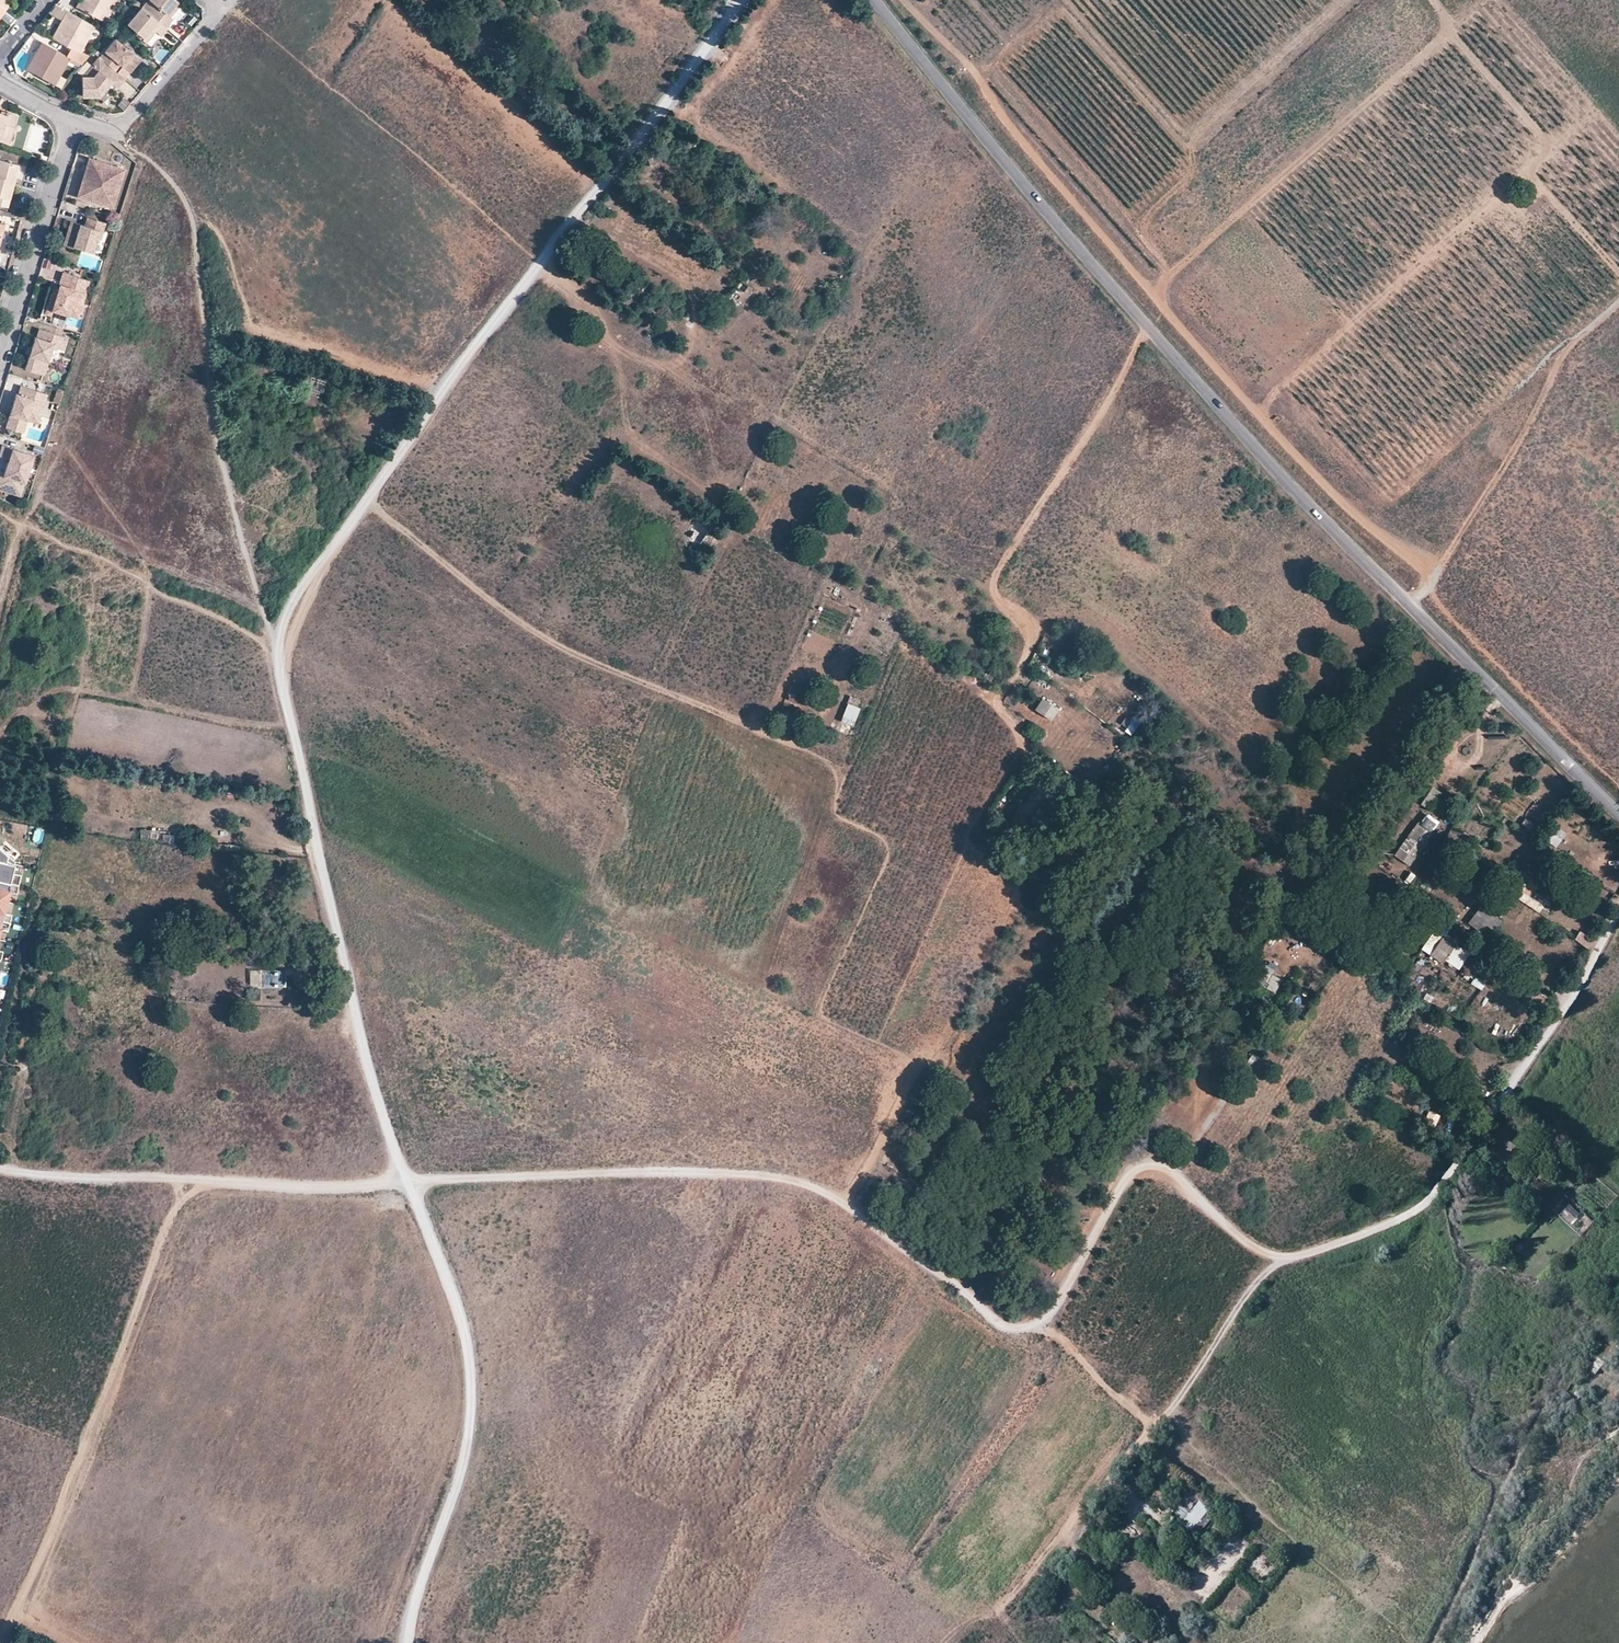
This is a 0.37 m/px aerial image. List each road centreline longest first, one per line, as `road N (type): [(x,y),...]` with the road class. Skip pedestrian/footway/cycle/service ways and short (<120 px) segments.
road 1 (track): [(0,1171),(249,1185),(625,1172),(812,1180),(1022,1330),(1138,1154),(1279,1257),(1423,1205),(1454,1171),(1618,905)]
road 2 (unclassified): [(1618,817),(1293,491),(873,0)]
road 3 (track): [(404,1642),(462,1458),(467,1354),(356,1021),(280,653)]
road 4 (track): [(280,653),(286,614),(453,372),(743,0)]
road 5 (track): [(182,1179),(87,1439),(6,1622),(5,1642)]
road 6 (track): [(787,743),(554,642),(367,500)]
road 7 (track): [(1024,740),(997,706),(1030,642),(1026,623),(1000,601),(995,574),(1148,328)]
road 8 (track): [(1553,370),(1432,579),(1400,598)]
road 9 (track): [(997,1642),(1155,1424)]
road 10 (residential): [(0,361),(75,117)]
road 11 (residential): [(211,0),(213,18),(116,131),(75,117)]
road 12 (track): [(1155,1424),(1279,1257)]
road 13 (track): [(1028,1326),(1155,1424)]
road 14 (track): [(944,89),(975,75),(1045,8)]

